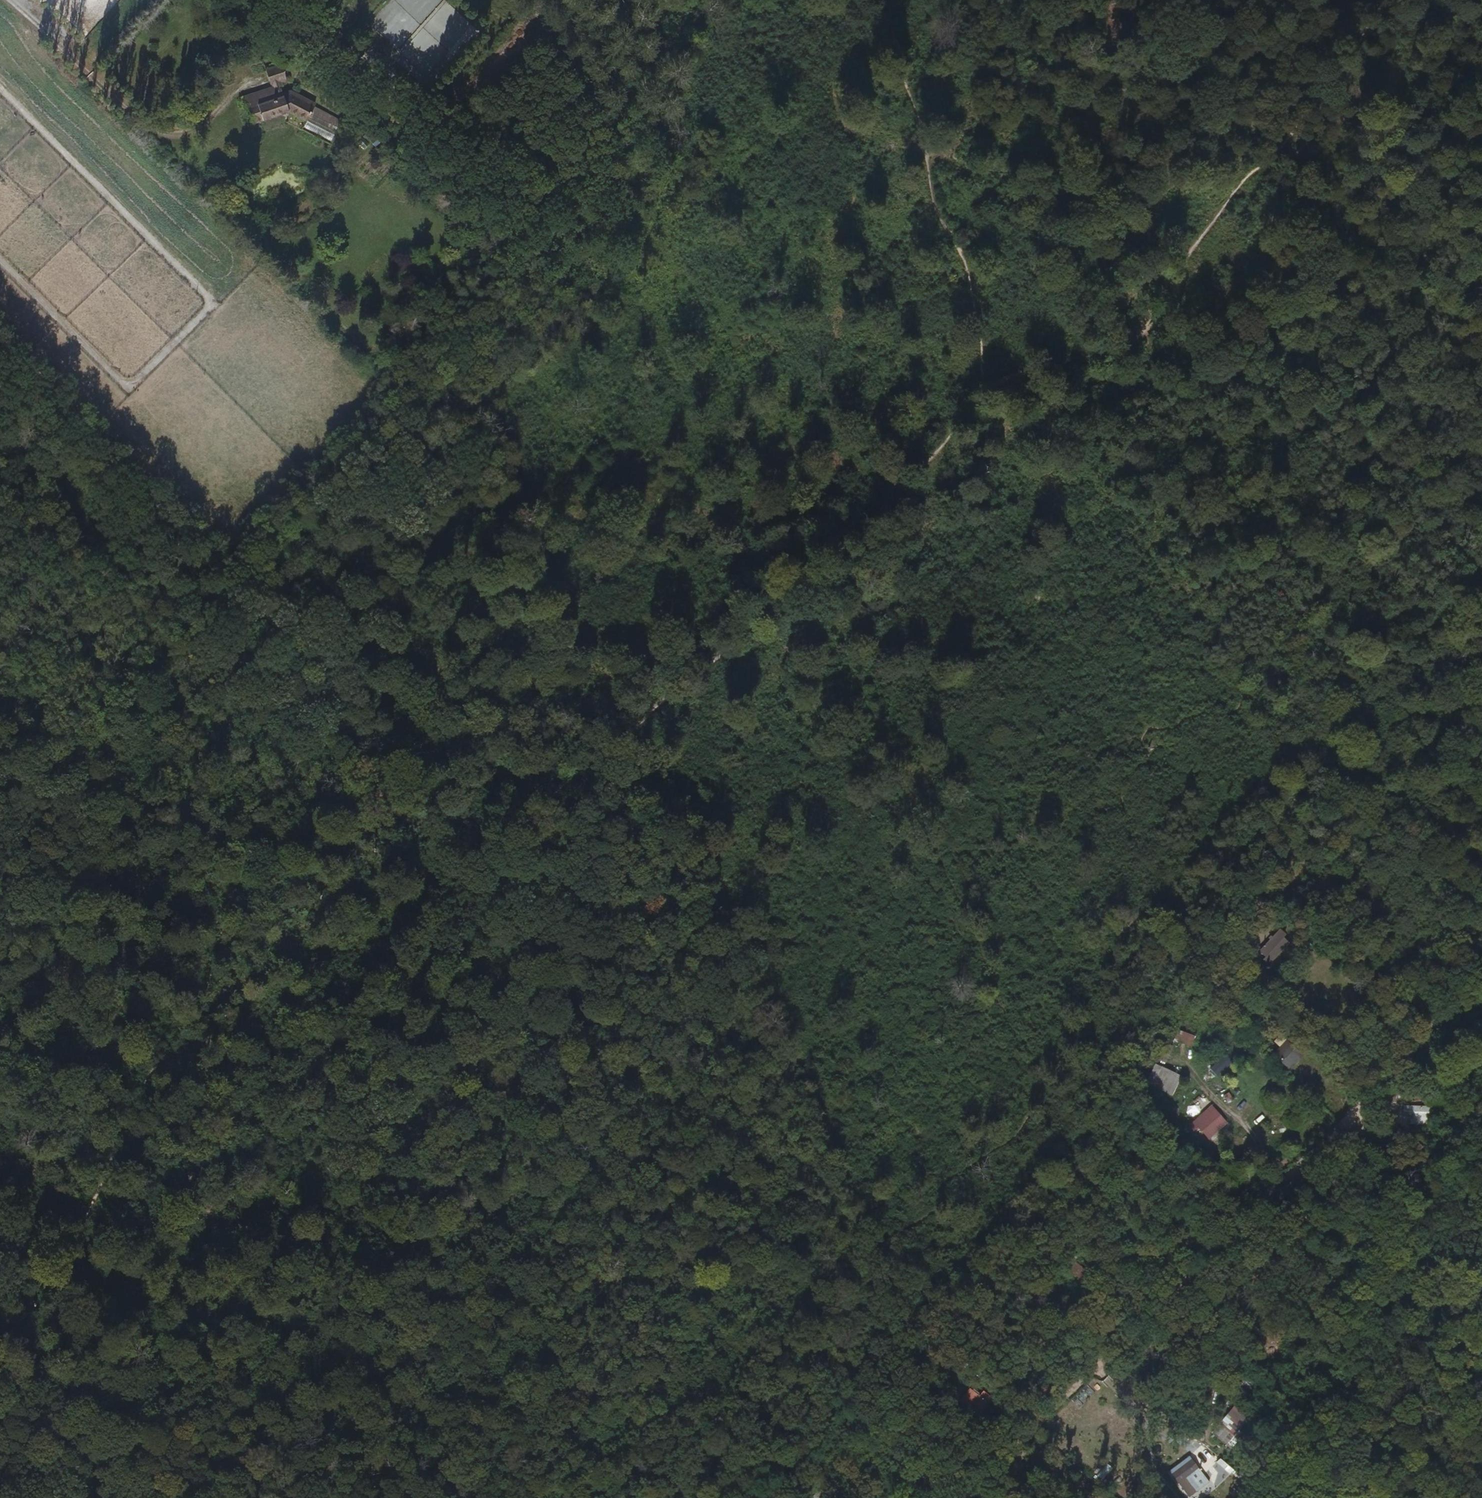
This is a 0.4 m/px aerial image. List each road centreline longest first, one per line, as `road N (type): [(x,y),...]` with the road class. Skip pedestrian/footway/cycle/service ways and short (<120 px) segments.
road 1 (track): [(957,1497),(1481,983)]

